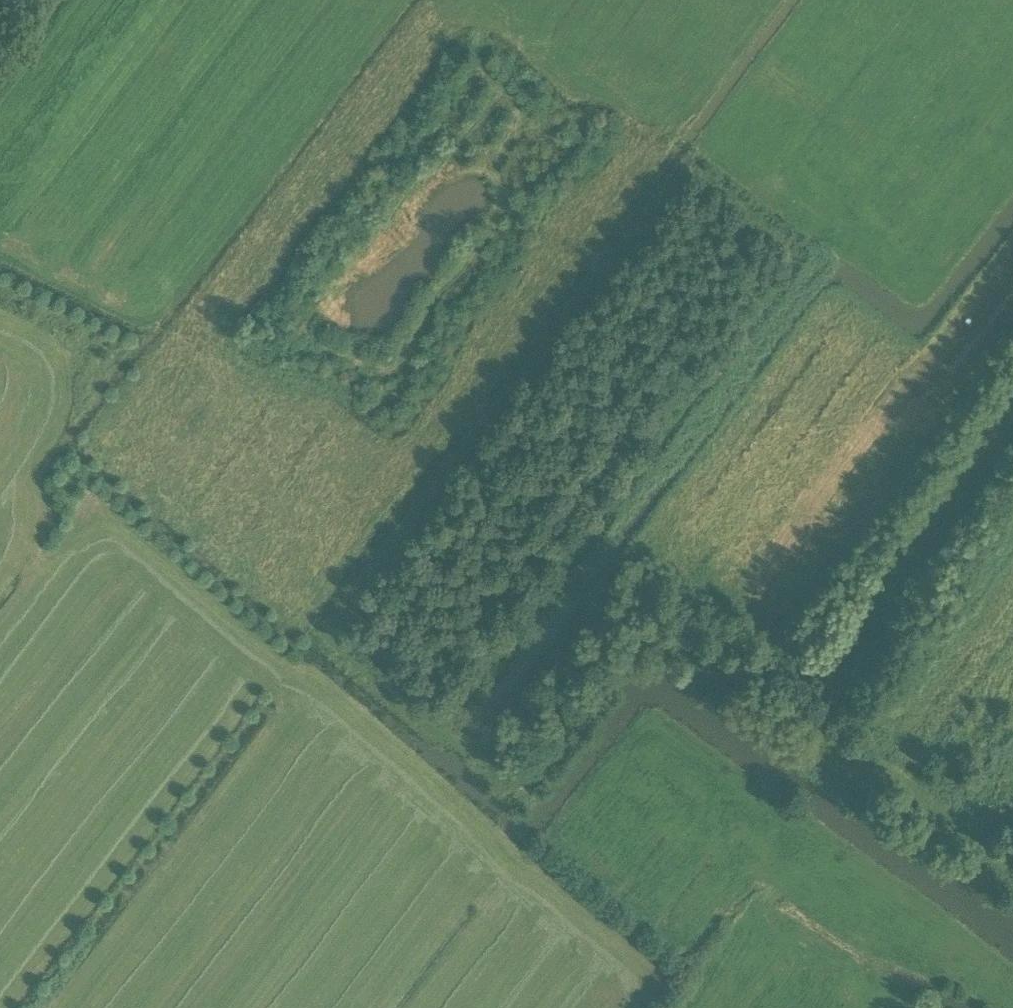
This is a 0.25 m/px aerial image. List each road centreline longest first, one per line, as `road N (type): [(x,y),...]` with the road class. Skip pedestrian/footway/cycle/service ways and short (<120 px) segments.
road 1 (track): [(0,147),(116,0)]

